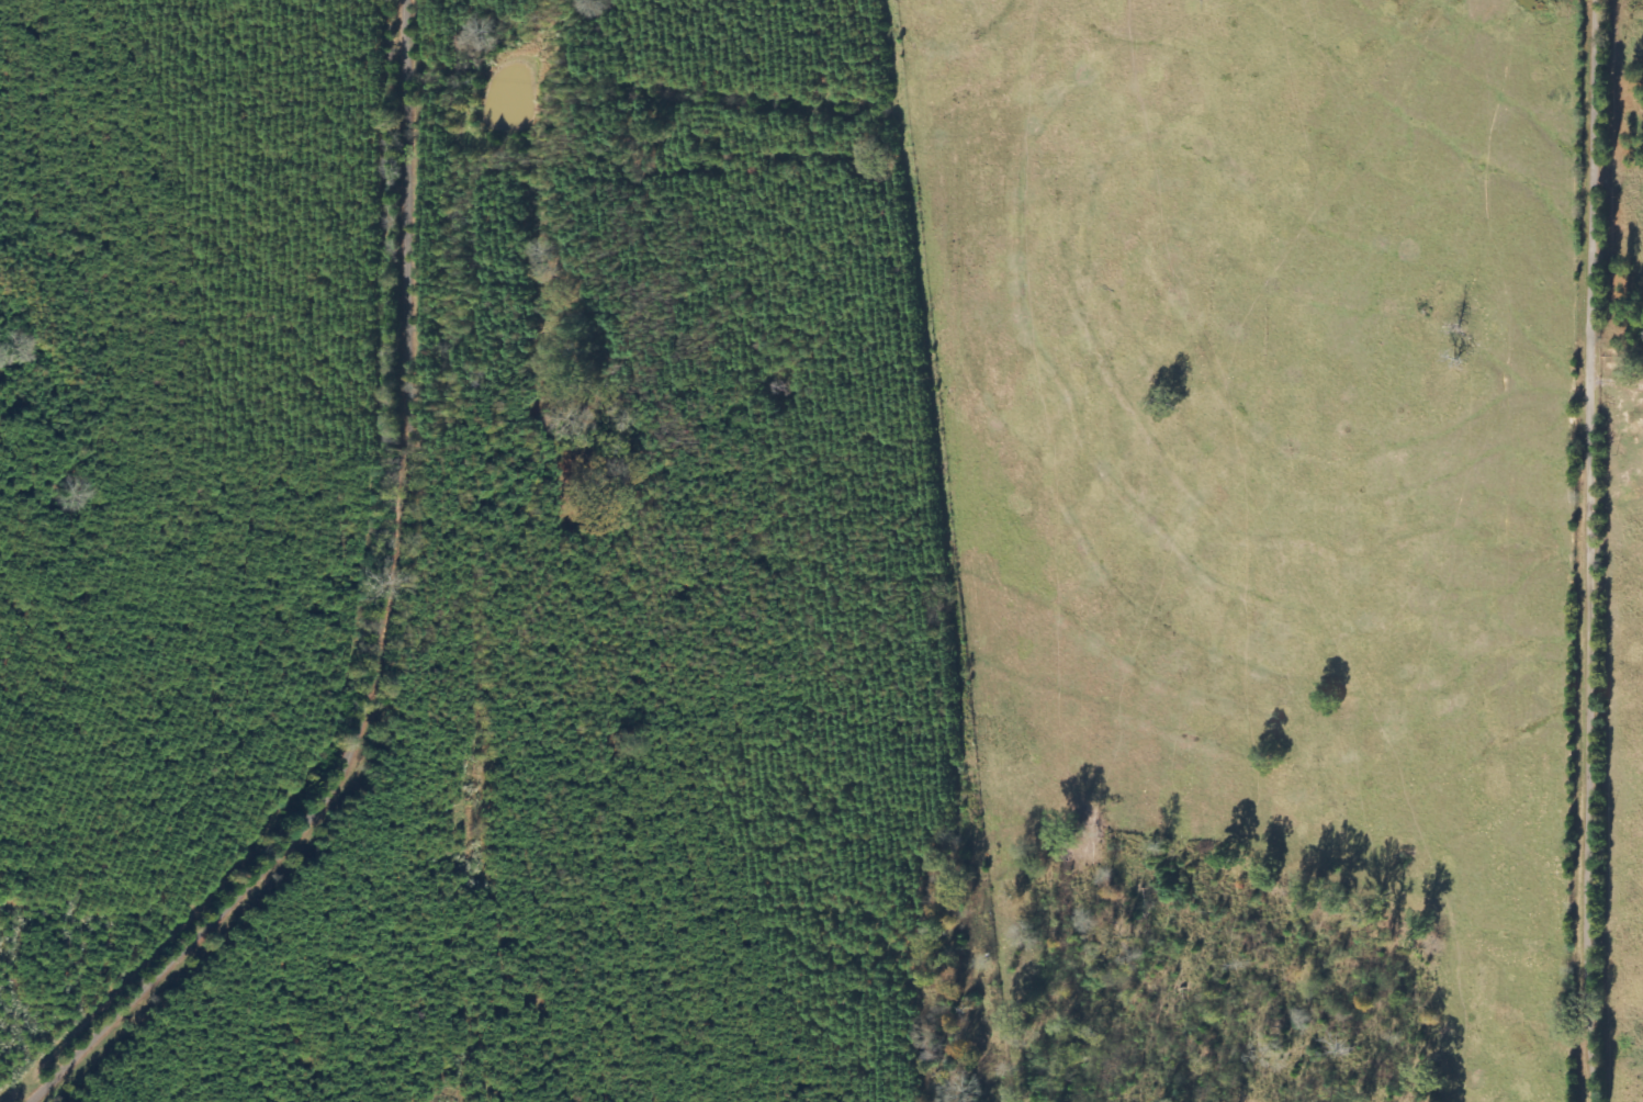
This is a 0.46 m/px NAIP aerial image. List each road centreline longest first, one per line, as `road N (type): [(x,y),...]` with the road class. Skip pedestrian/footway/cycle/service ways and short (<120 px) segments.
road 1 (residential): [(1607,1101),(1596,956),(1606,0)]

